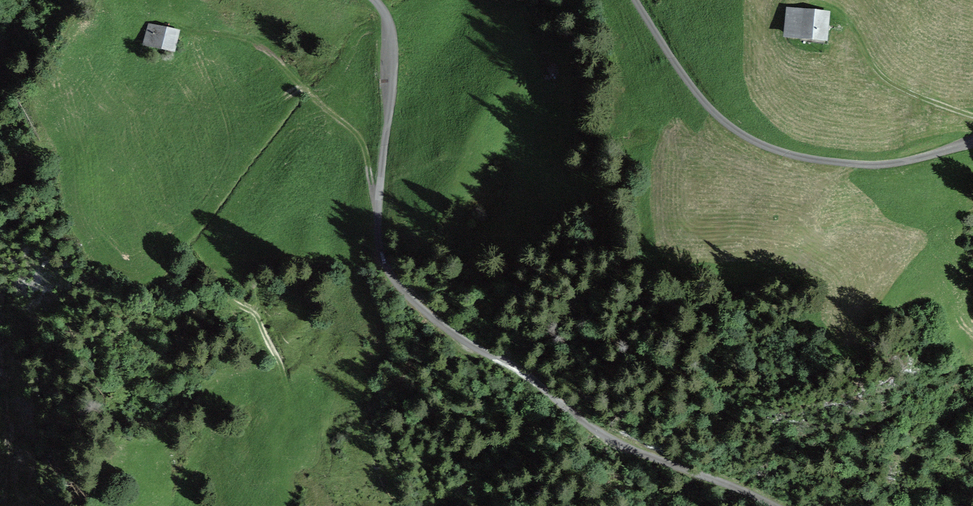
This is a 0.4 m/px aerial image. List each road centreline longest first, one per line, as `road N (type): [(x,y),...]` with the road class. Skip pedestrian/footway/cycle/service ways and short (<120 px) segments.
road 1 (track): [(770,505),(627,449),(463,342),(392,276),(379,238),(379,202)]
road 2 (track): [(636,0),(705,103),(773,149),(869,165),(972,143)]
road 3 (track): [(379,202),(394,55),(390,24),(374,0)]
road 4 (track): [(839,12),(885,79),(972,116)]
road 5 (track): [(379,202),(357,133),(295,76)]

